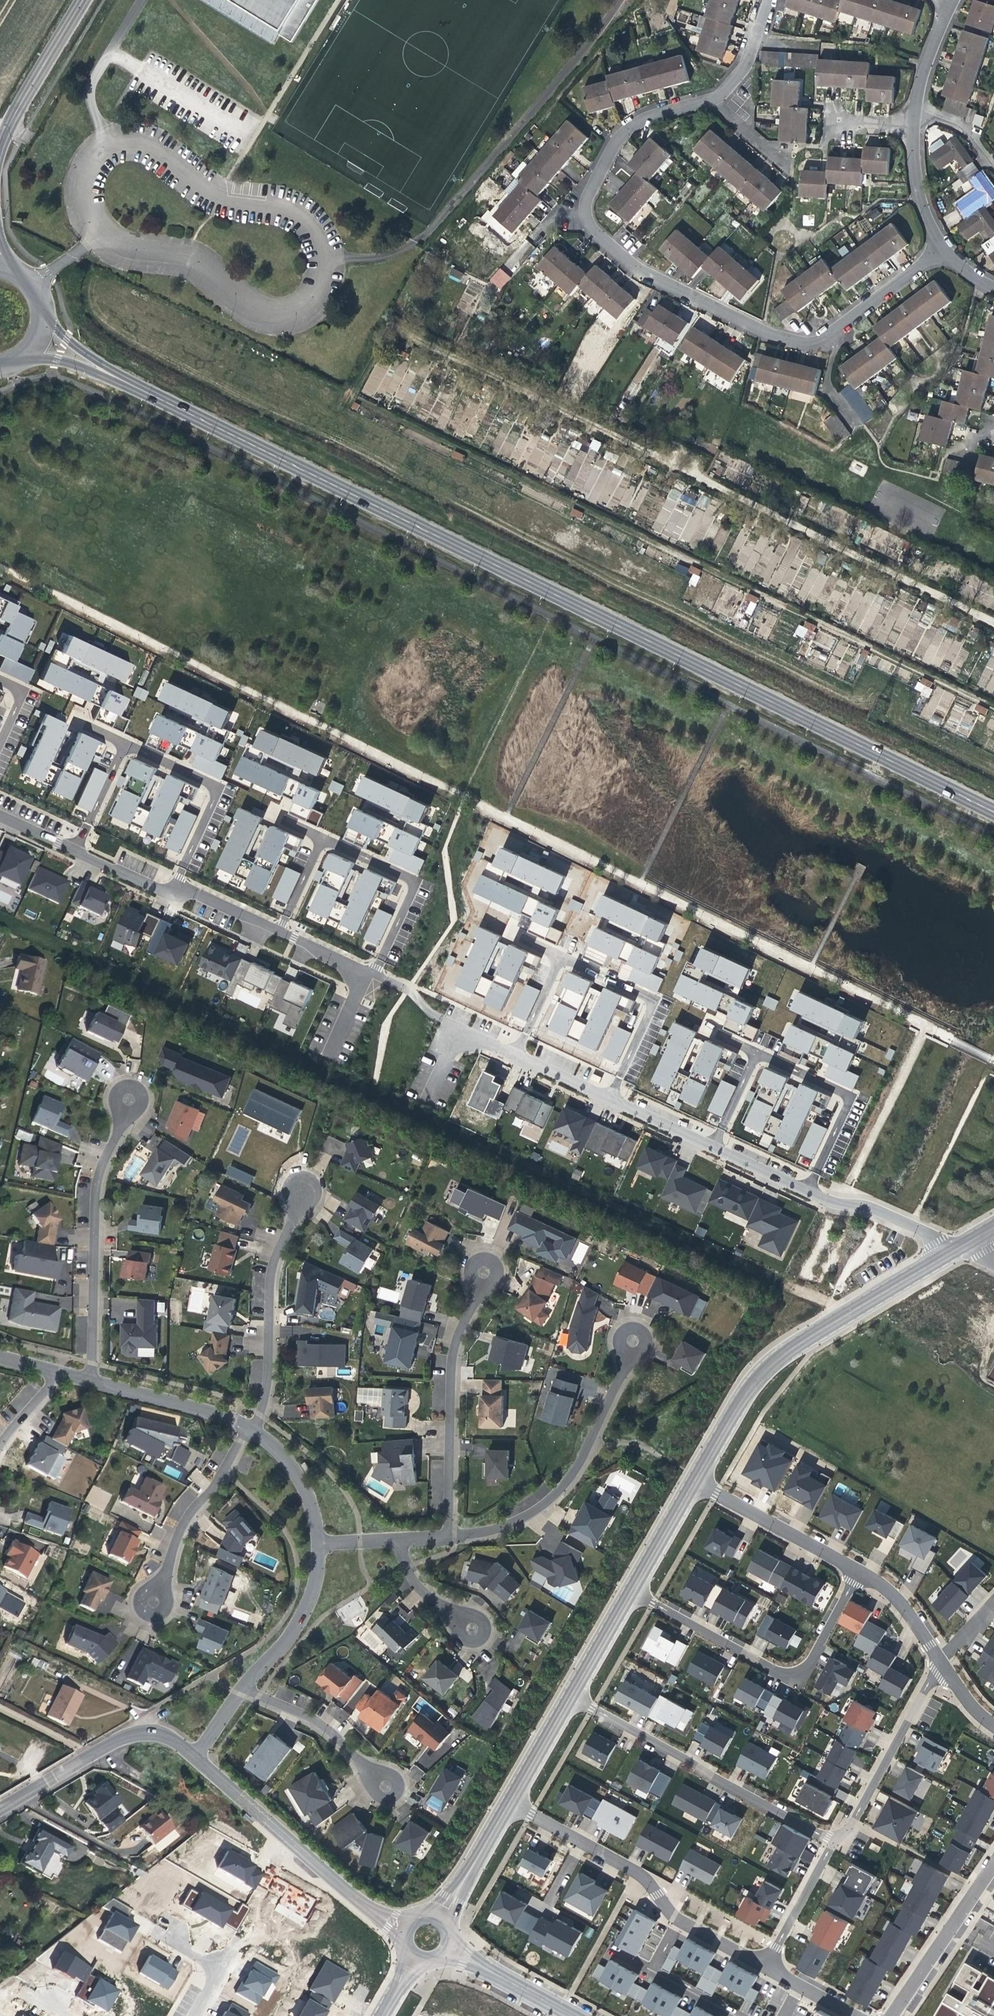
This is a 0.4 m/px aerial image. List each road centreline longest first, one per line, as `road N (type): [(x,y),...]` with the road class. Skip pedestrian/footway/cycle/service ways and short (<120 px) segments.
road 1 (tertiary): [(993,812),(136,387)]
road 2 (track): [(993,708),(356,399)]
road 3 (track): [(993,622),(406,335)]
road 4 (residential): [(940,249),(811,344),(762,330),(632,263),(591,223),(591,193),(632,128),(714,100)]
road 5 (residential): [(431,1093),(460,1032),(837,1204)]
road 6 (residential): [(0,814),(294,939),(354,968),(362,985)]
road 7 (residential): [(857,1569),(813,1654),(792,1672),(632,1592)]
road 8 (residential): [(571,1695),(836,1837)]
road 9 (residential): [(635,1340),(563,1489),(516,1522),(450,1536)]
road 10 (residential): [(132,1100),(98,1190),(93,1380)]
road 11 (residential): [(404,1926),(344,1889),(196,1757)]
road 12 (residential): [(450,1536),(453,1361),(485,1273)]
road 13 (residential): [(254,1428),(268,1386),(274,1270),(302,1190)]
road 14 (residential): [(196,1757),(152,1728),(109,1741),(0,1805)]
road 15 (residential): [(511,1801),(638,1874),(681,1920)]
road 16 (residential): [(836,1837),(852,1825),(941,1665)]
road 17 (residential): [(155,1601),(191,1514),(254,1428)]
road 18 (residential): [(890,2015),(993,1858)]
road 19 (residential): [(692,1480),(857,1569)]
road 20 (tertiary): [(947,1254),(797,1346)]
road 21 (residential): [(387,1787),(321,1722),(246,1687)]
road 22 (tertiary): [(797,1346),(755,1382),(692,1480)]
road 23 (residential): [(93,1380),(254,1428)]
road 24 (residential): [(320,1543),(309,1610),(246,1687)]
road 25 (tertiary): [(5,136),(87,0)]
road 26 (residential): [(837,1204),(793,1302),(797,1346)]
road 27 (residential): [(765,1967),(836,1837)]
road 28 (residential): [(572,2015),(449,1949)]
road 29 (residential): [(254,1428),(304,1481),(320,1543)]
road 30 (tertiary): [(511,1801),(438,1916)]
road 31 (residential): [(940,249),(918,197),(914,124)]
road 32 (residential): [(857,1569),(883,1586),(941,1665)]
road 33 (tertiary): [(692,1480),(632,1592)]
road 34 (residential): [(837,1204),(883,1212),(947,1254)]
road 35 (tertiary): [(571,1695),(511,1801)]
road 36 (residential): [(474,1629),(418,1584),(399,1539)]
road 37 (tertiary): [(632,1592),(571,1695)]

